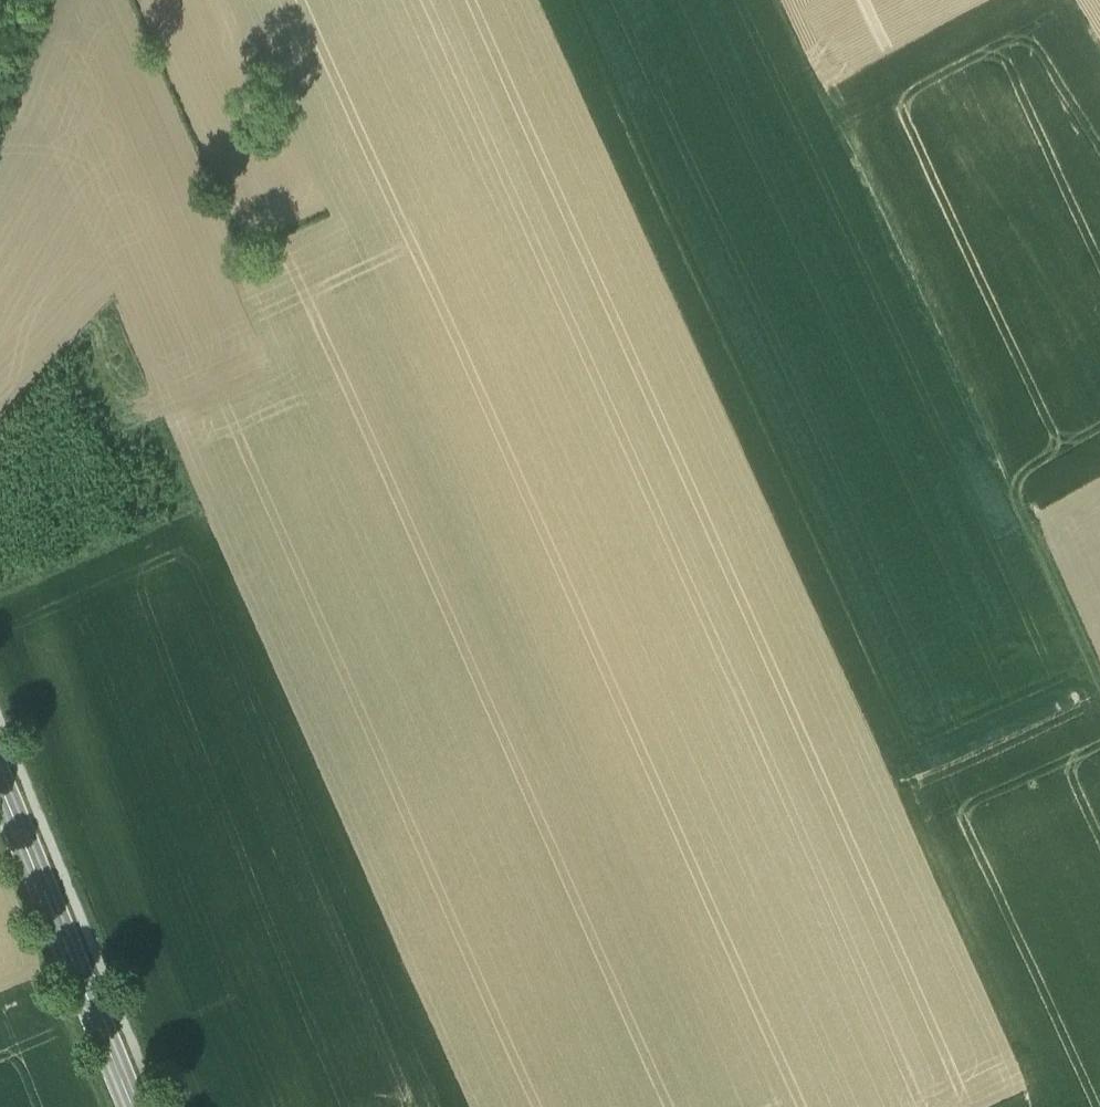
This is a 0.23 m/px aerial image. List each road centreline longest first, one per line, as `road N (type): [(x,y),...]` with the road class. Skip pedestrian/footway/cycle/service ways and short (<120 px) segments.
road 1 (secondary): [(0,776),(134,1106)]

